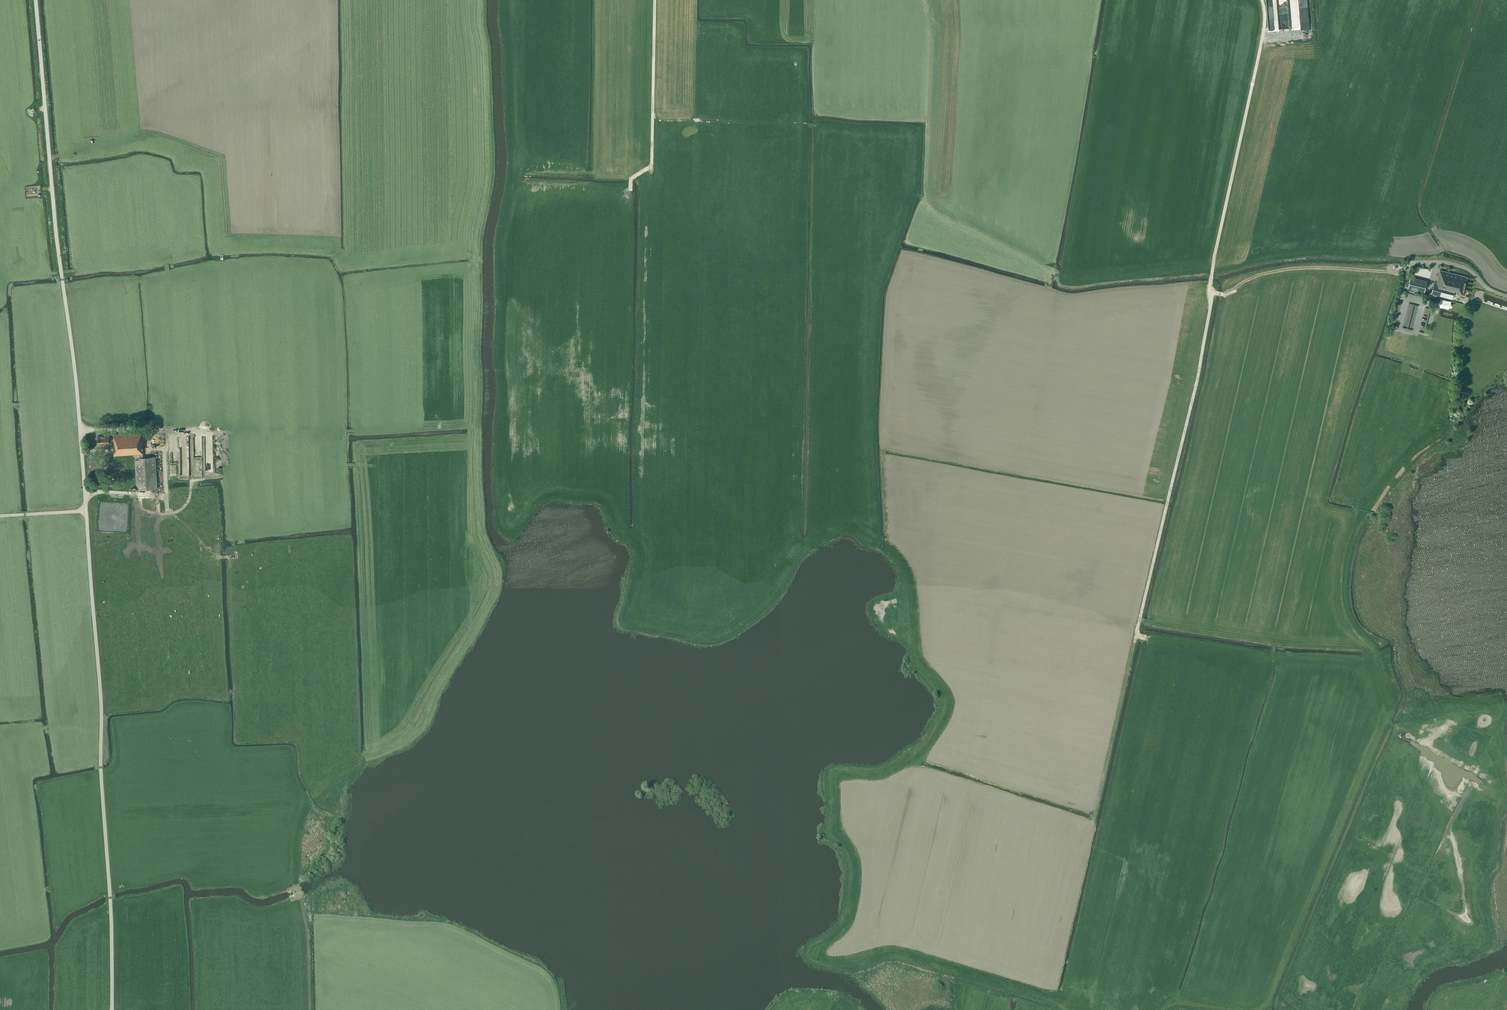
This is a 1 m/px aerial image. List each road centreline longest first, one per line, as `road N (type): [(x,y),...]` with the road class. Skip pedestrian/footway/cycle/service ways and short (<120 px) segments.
road 1 (unclassified): [(112,1009),(102,712),(36,0)]
road 2 (track): [(1135,637),(1200,366),(1265,22),(1262,0)]
road 3 (track): [(655,0),(652,174)]

